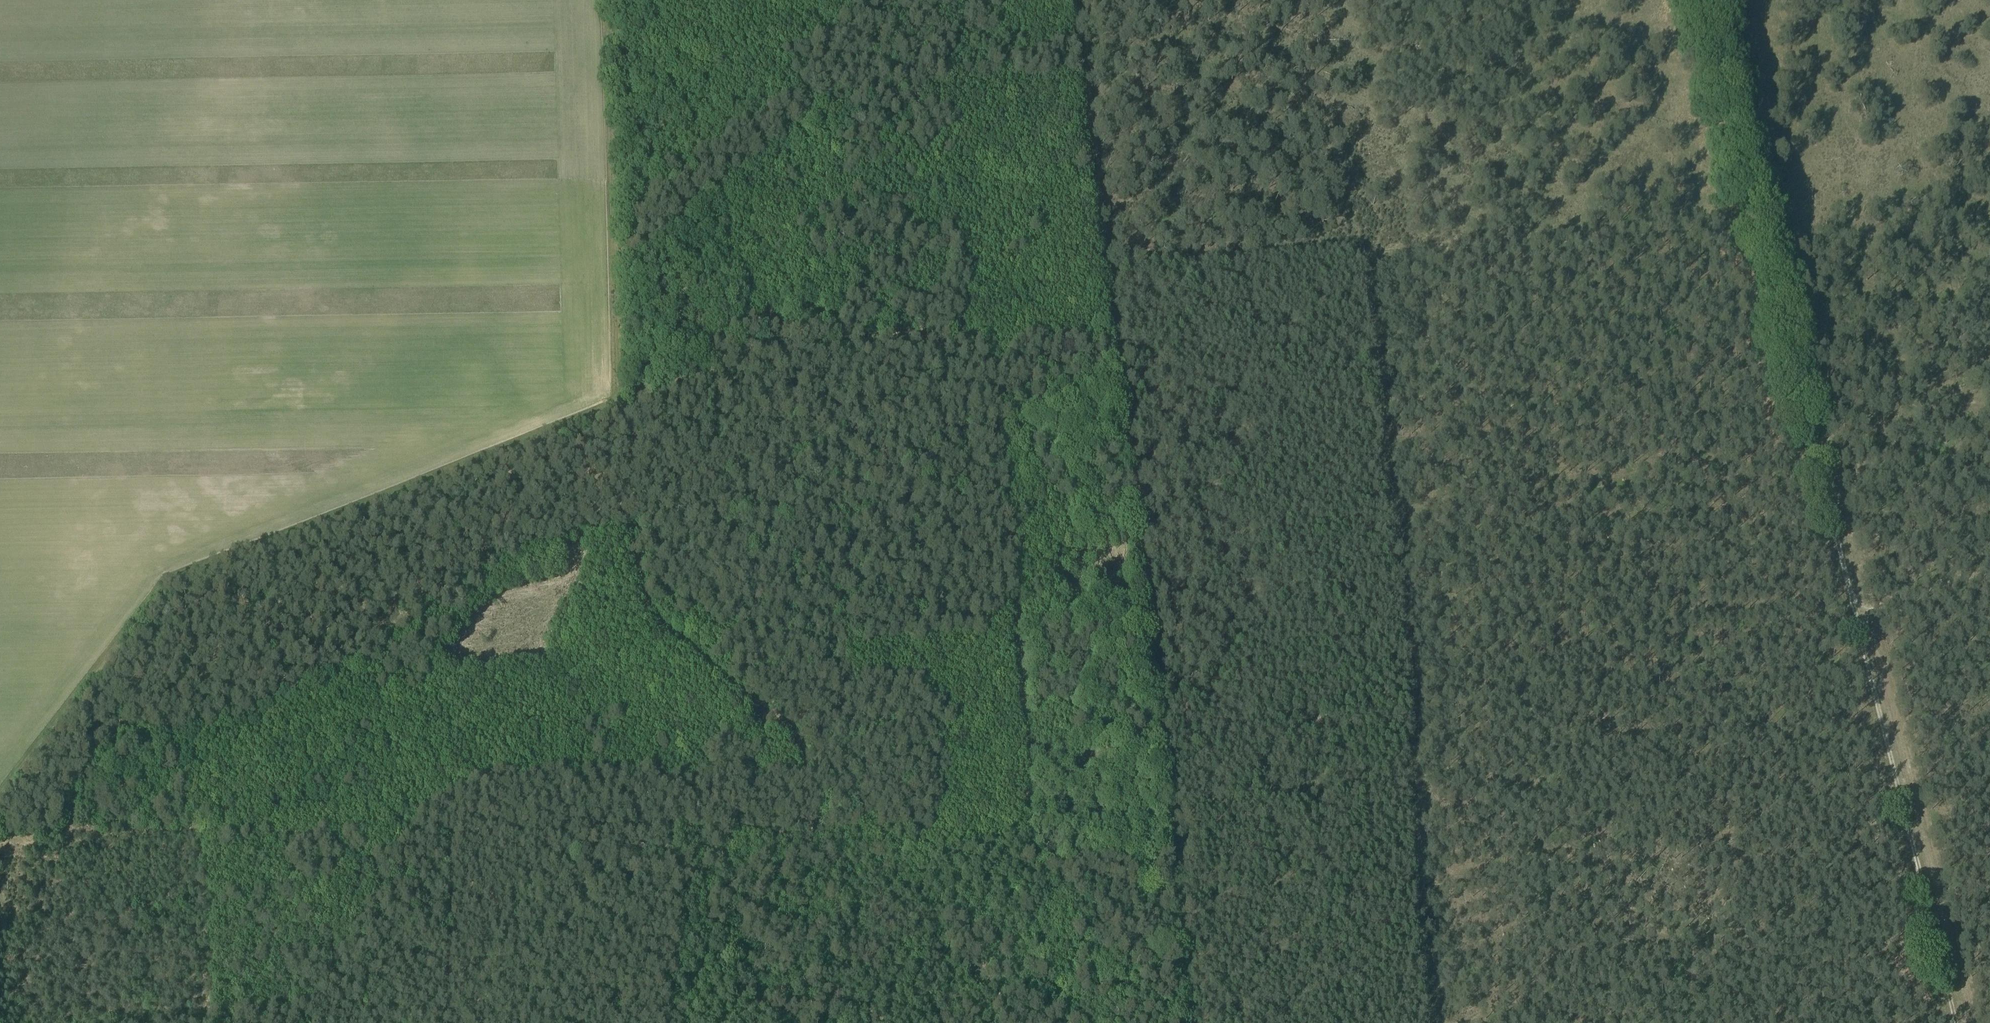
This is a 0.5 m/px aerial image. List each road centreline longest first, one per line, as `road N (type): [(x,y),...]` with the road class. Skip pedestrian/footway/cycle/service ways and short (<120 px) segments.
road 1 (track): [(606,0),(619,403),(171,568),(0,783)]
road 2 (track): [(1955,1022),(1841,557),(1688,0)]

